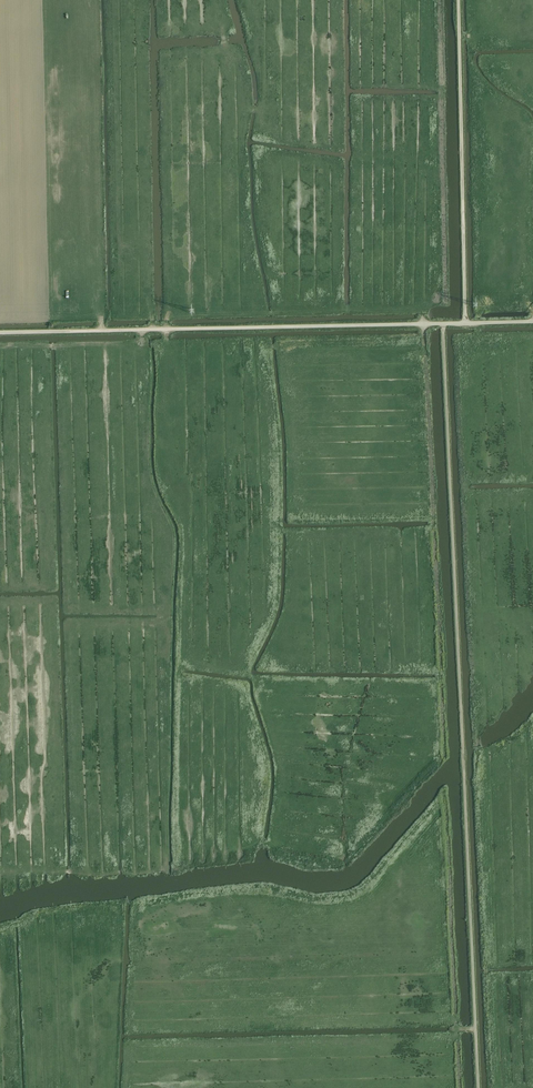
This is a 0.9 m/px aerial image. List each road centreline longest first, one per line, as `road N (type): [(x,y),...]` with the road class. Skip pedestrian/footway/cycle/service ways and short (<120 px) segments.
road 1 (track): [(479,1087),(443,324)]
road 2 (unclassified): [(0,333),(465,323)]
road 3 (unclassified): [(465,323),(458,0)]

